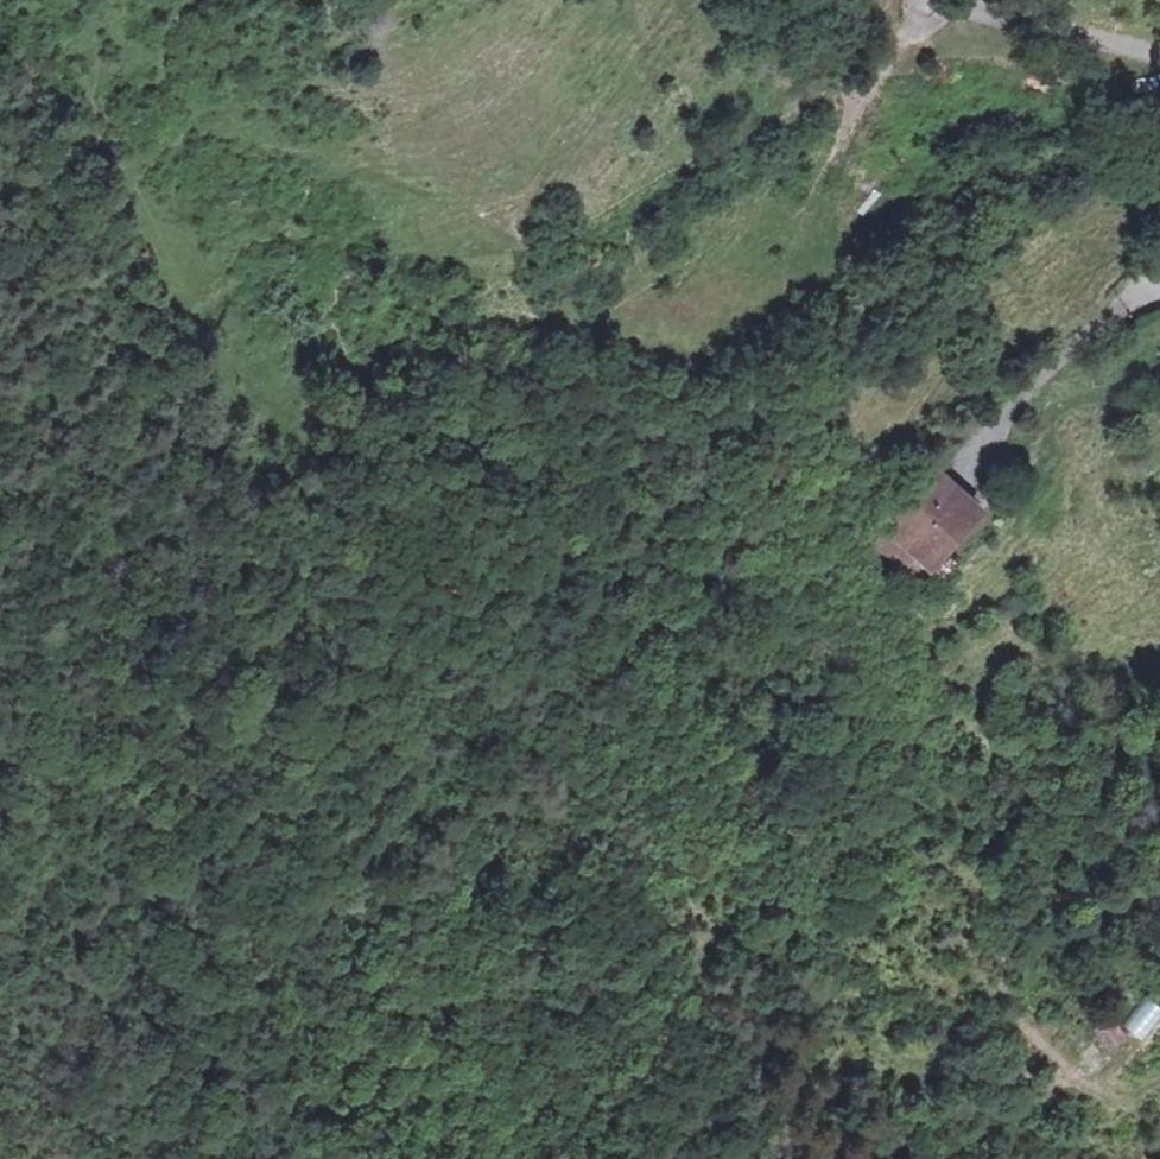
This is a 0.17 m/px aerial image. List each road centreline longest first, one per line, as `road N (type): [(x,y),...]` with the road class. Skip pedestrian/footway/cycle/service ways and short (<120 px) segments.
road 1 (residential): [(948,0),(1159,56)]

